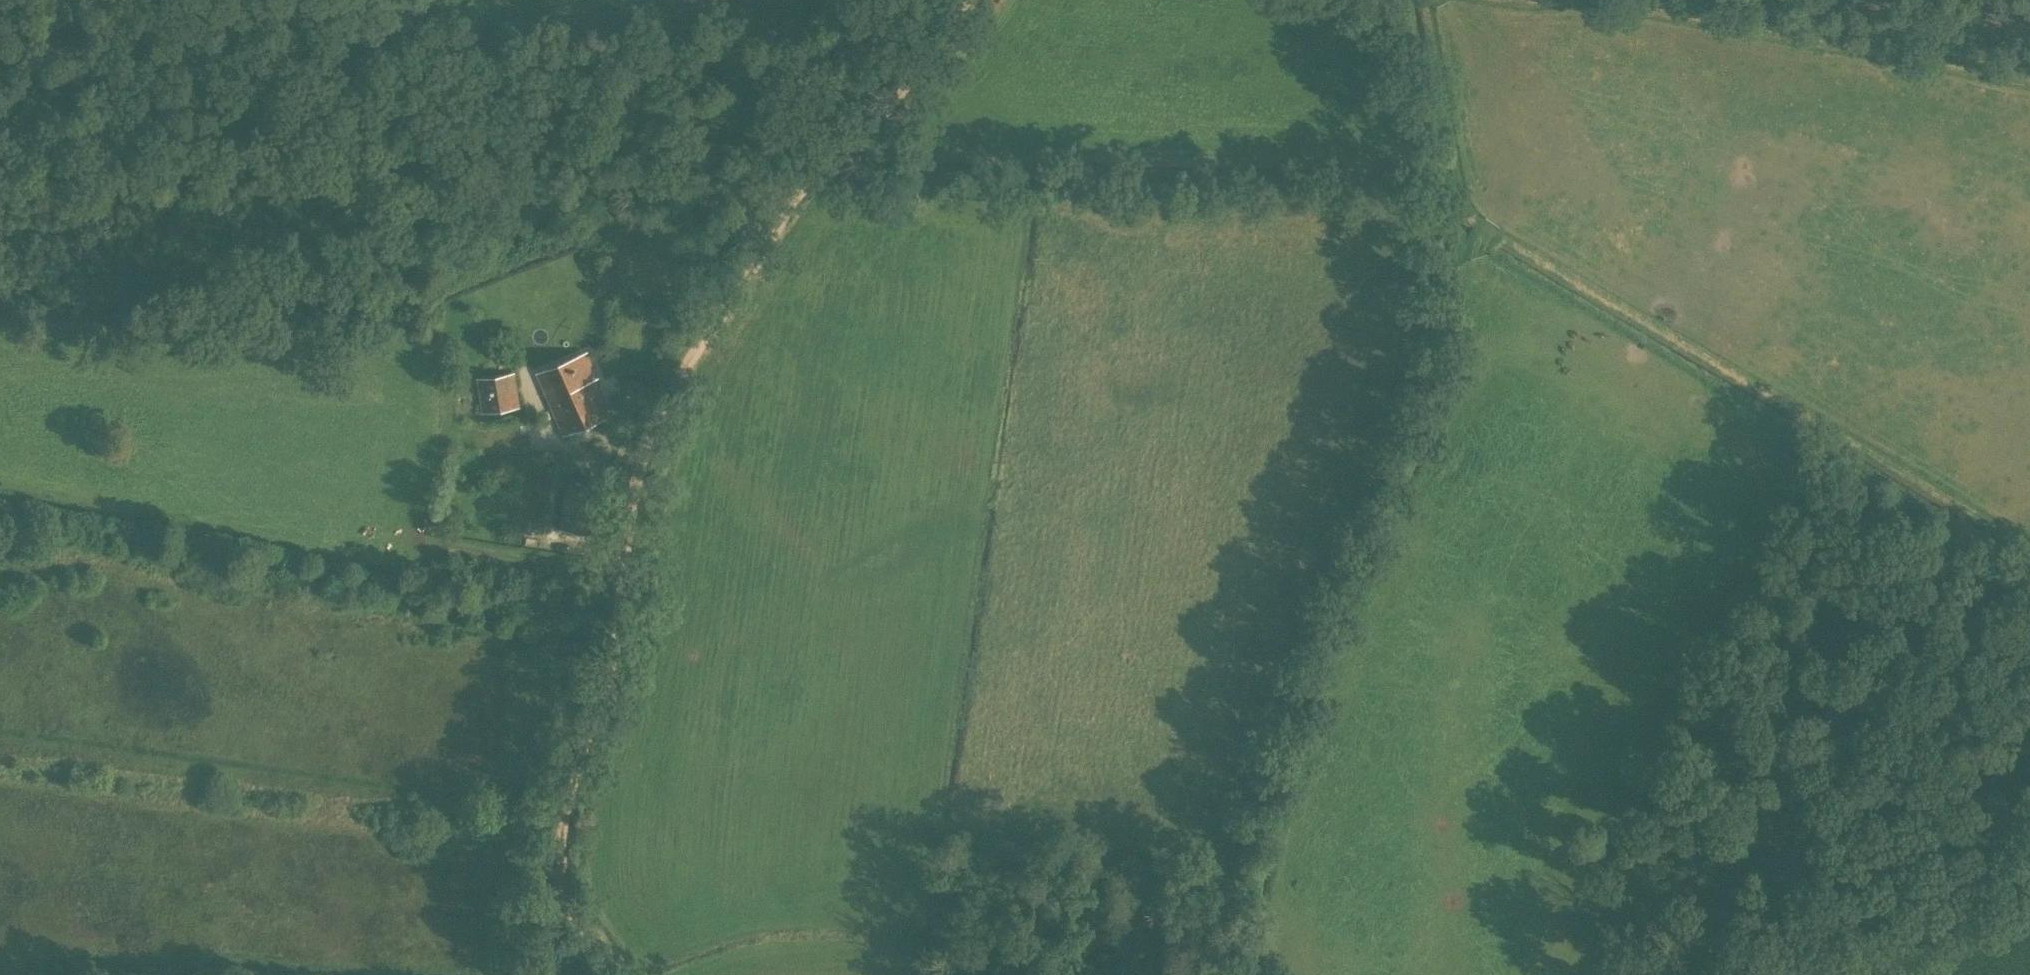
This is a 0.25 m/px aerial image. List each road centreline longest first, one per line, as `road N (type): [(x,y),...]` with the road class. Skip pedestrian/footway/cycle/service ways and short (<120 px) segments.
road 1 (track): [(811,178),(688,358),(640,457),(620,623),(562,843),(571,908),(599,974)]
road 2 (track): [(317,0),(475,26),(513,62),(559,127),(588,137),(728,141),(765,150),(811,178)]
road 3 (track): [(919,72),(811,178)]

